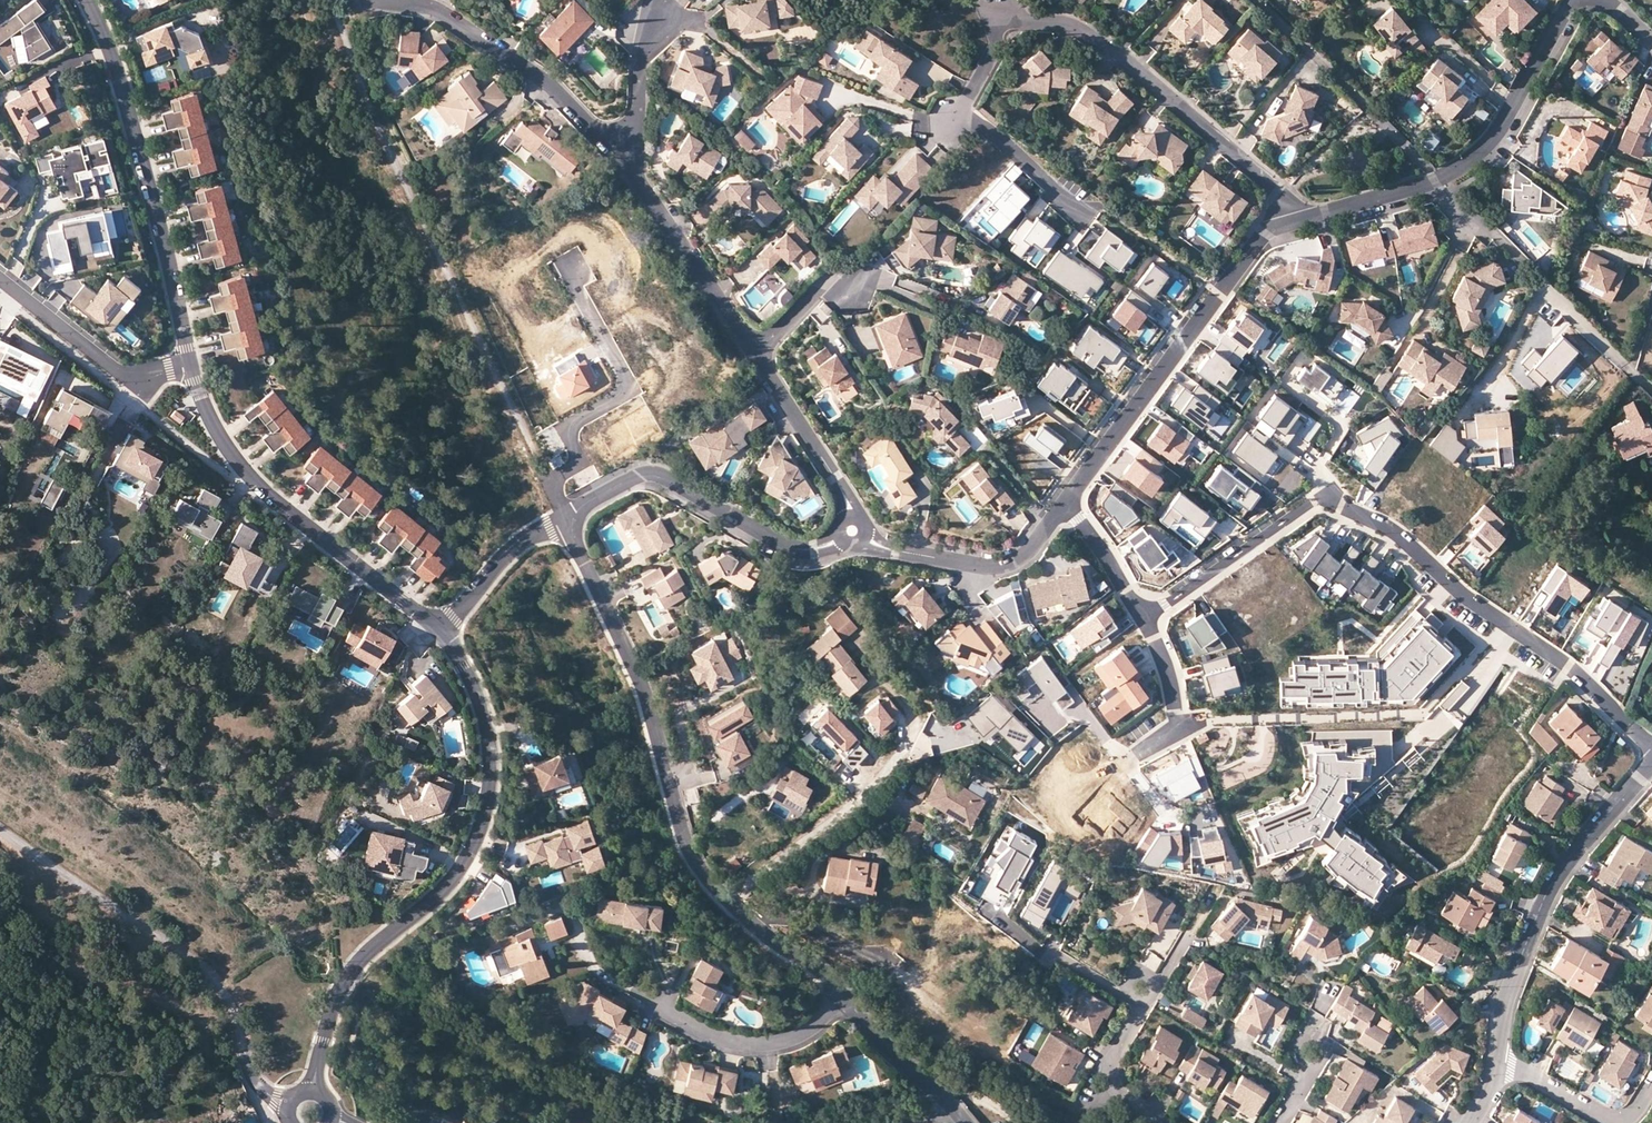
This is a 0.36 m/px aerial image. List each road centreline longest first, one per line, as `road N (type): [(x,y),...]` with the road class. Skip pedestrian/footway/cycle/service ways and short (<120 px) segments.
road 1 (residential): [(1143,617),(1317,500),(1337,503),(1401,537),(1464,595),(1554,654),(1651,751)]
road 2 (residential): [(564,518),(634,668),(683,843),(725,905),(841,1000)]
road 3 (residential): [(439,632),(469,677),(485,723),(483,821),(460,868),(342,984),(314,1093)]
road 4 (residential): [(945,127),(1002,31),(1060,21),(1118,53),(1267,183),(1282,200),(1285,227)]
road 5 (unclassified): [(291,1104),(262,1089),(247,1069),(225,998),(201,966),(0,830)]
road 6 (residential): [(1285,227),(1460,169),(1487,145),(1571,0)]
road 7 (residential): [(84,0),(143,154),(189,364)]
road 8 (residential): [(189,364),(214,424),(246,472),(439,632)]
road 9 (residential): [(1064,502),(1254,246),(1285,227)]
road 10 (tertiary): [(1498,1060),(1509,989),(1554,880),(1651,763)]
road 11 (residential): [(564,518),(638,473),(654,473),(795,547),(814,550),(852,531)]
road 12 (residential): [(573,266),(573,281),(626,381),(614,399),(574,420),(575,467),(547,482),(564,518)]
road 13 (residential): [(624,139),(592,126),(545,81),(435,10),(387,0)]
road 14 (residential): [(755,354),(652,201),(624,139)]
road 15 (residential): [(852,531),(887,549),(992,568),(1025,554),(1064,502)]
road 16 (residential): [(1184,940),(1112,1065),(1117,1087),(1161,1122)]
road 17 (residential): [(0,279),(119,372),(145,375),(189,364)]
road 18 (residential): [(657,1011),(725,1042),(766,1047),(792,1041),(841,1000)]
road 19 (residential): [(852,531),(845,496),(755,354)]
road 20 (residential): [(841,1000),(963,1122)]
road 21 (residential): [(439,632),(506,558),(564,518)]
road 22 (residential): [(1143,617),(1168,661),(1179,730),(1137,752)]
road 23 (residential): [(1064,502),(1143,617)]
road 24 (residential): [(1498,1060),(1612,1122)]
road 25 (residential): [(666,25),(641,53),(636,112),(624,139)]
road 26 (residential): [(755,354),(826,289),(855,290)]

